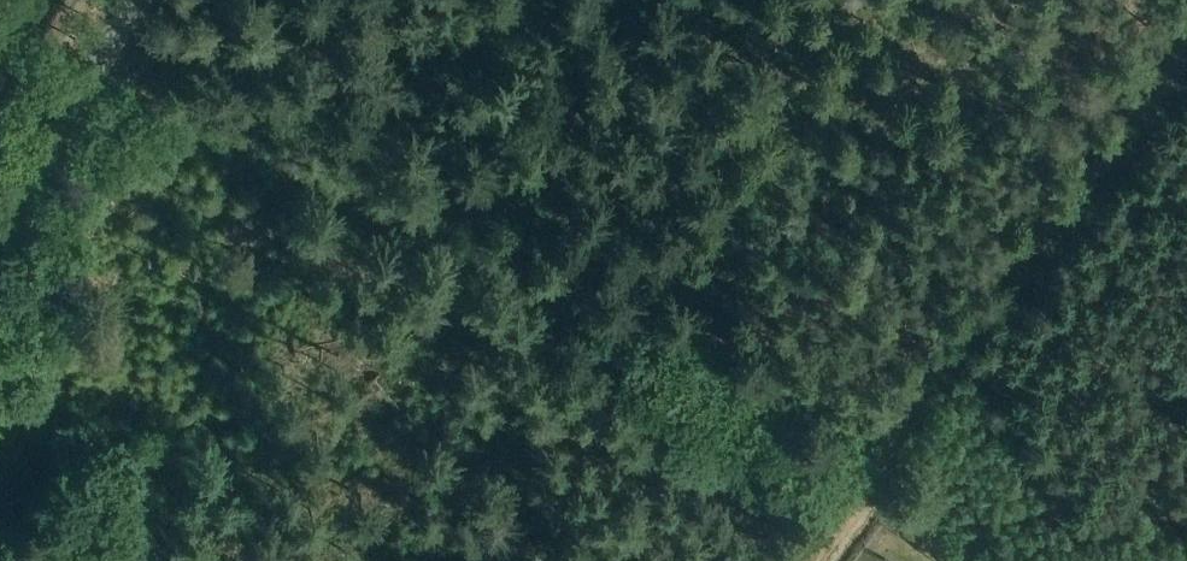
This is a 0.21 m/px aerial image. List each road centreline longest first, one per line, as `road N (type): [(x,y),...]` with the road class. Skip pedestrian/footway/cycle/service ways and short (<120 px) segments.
road 1 (unclassified): [(135,0),(0,244)]

